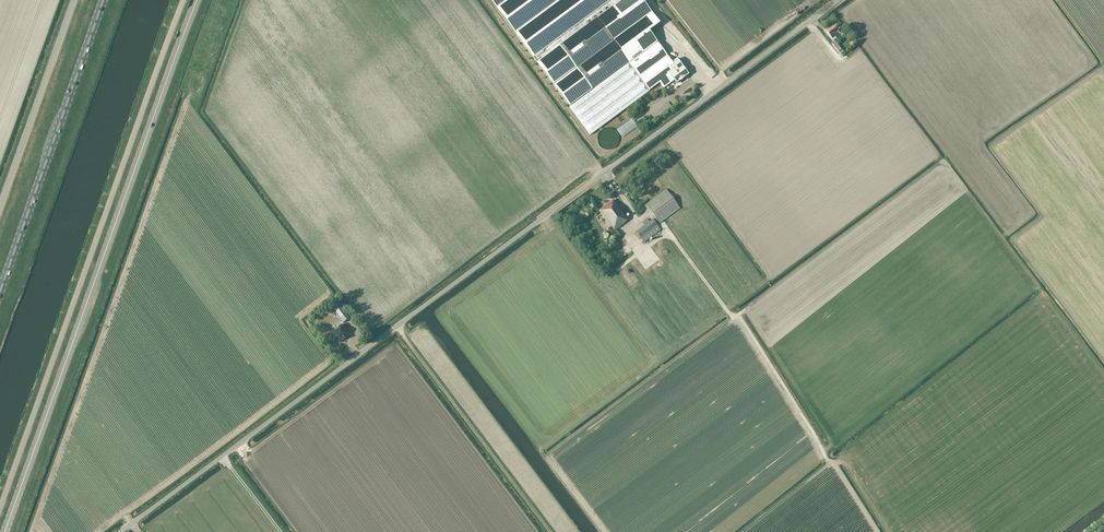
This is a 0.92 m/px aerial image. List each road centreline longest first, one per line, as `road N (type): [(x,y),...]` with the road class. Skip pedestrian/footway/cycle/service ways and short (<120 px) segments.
road 1 (unclassified): [(123,531),(839,0)]
road 2 (primary): [(5,531),(197,0)]
road 3 (unclassified): [(184,0),(0,508)]
road 4 (primary): [(0,292),(104,0)]
road 5 (track): [(550,531),(396,326)]
road 6 (unclassified): [(74,0),(0,206)]

